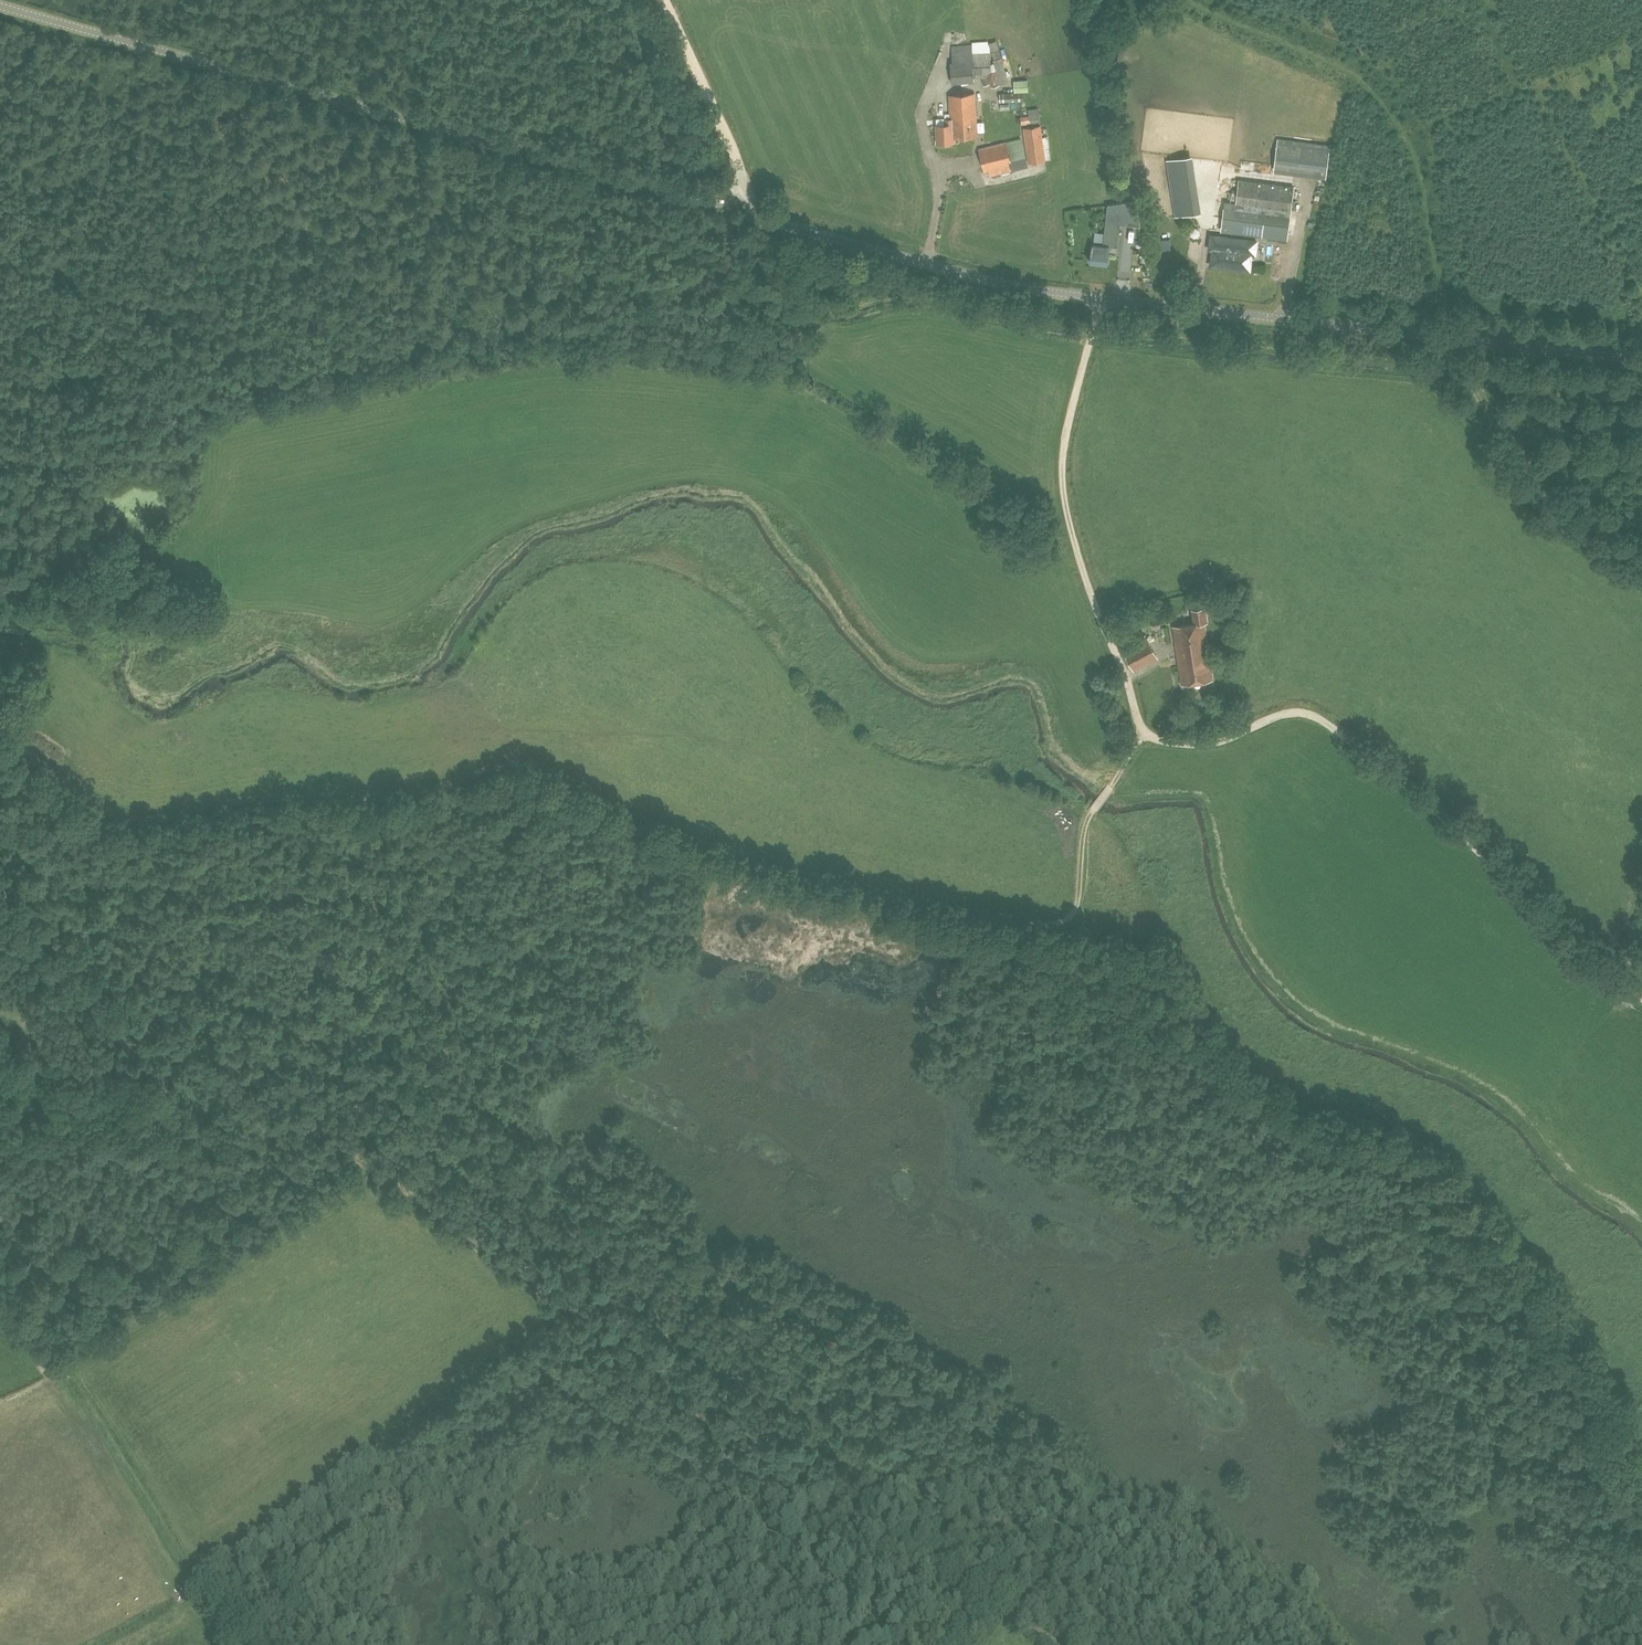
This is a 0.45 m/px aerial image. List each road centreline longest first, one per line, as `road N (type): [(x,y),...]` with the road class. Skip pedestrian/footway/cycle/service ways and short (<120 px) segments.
road 1 (tertiary): [(1641,361),(1031,287),(0,6)]
road 2 (track): [(1143,735),(1087,819),(1075,909),(1044,923),(838,884),(725,851),(525,764),(426,794),(259,798),(130,819),(0,736)]
road 3 (track): [(1053,1644),(905,1542),(864,1525),(811,1478),(661,1393),(522,1272),(82,956),(0,915)]
road 4 (track): [(1641,998),(1573,947),(1472,845),(1325,720),(1286,712),(1205,746),(1143,735)]
road 5 (track): [(1087,819),(1033,787),(884,751),(815,704),(755,619),(704,575),(576,557)]
road 6 (track): [(1099,298),(1062,476),(1083,569),(1143,735)]
road 7 (track): [(1455,340),(1494,422),(1550,496),(1641,560)]
road 8 (track): [(736,160),(664,0)]

